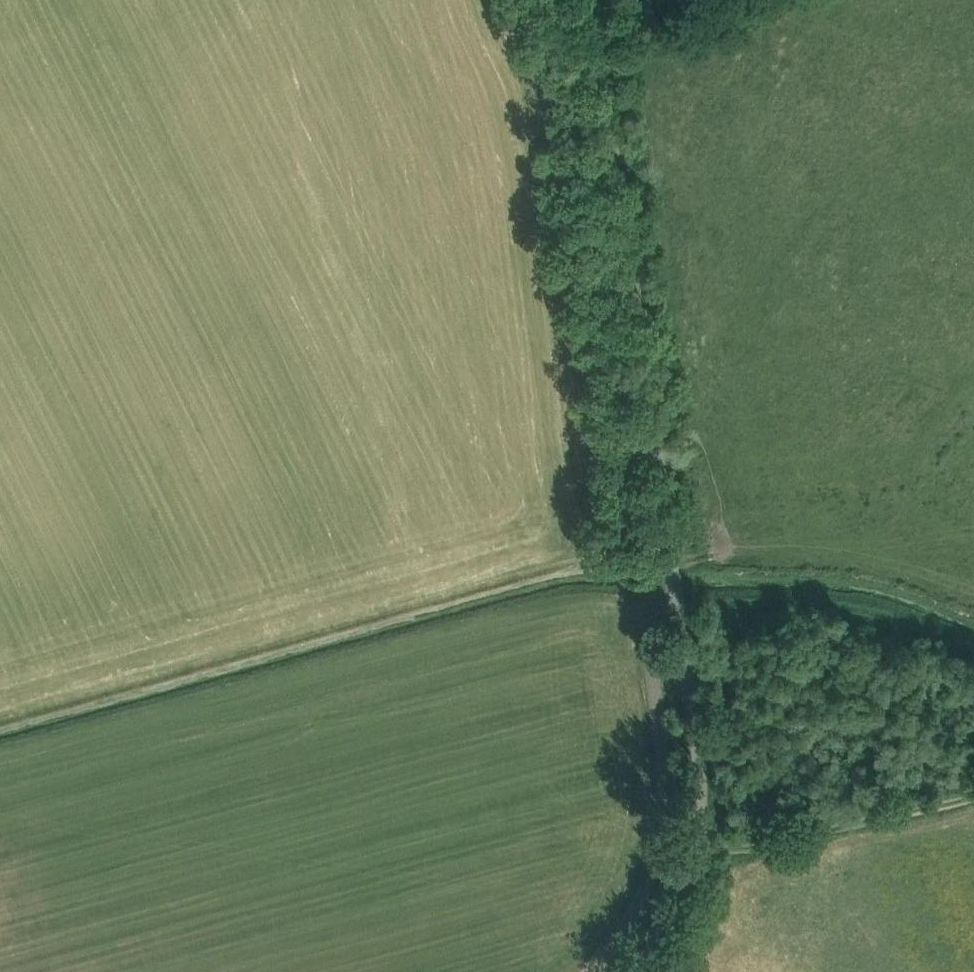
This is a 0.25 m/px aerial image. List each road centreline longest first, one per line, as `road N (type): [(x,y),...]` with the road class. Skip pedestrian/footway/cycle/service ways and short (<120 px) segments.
road 1 (unclassified): [(637,971),(664,932),(693,858),(700,755),(585,0)]

